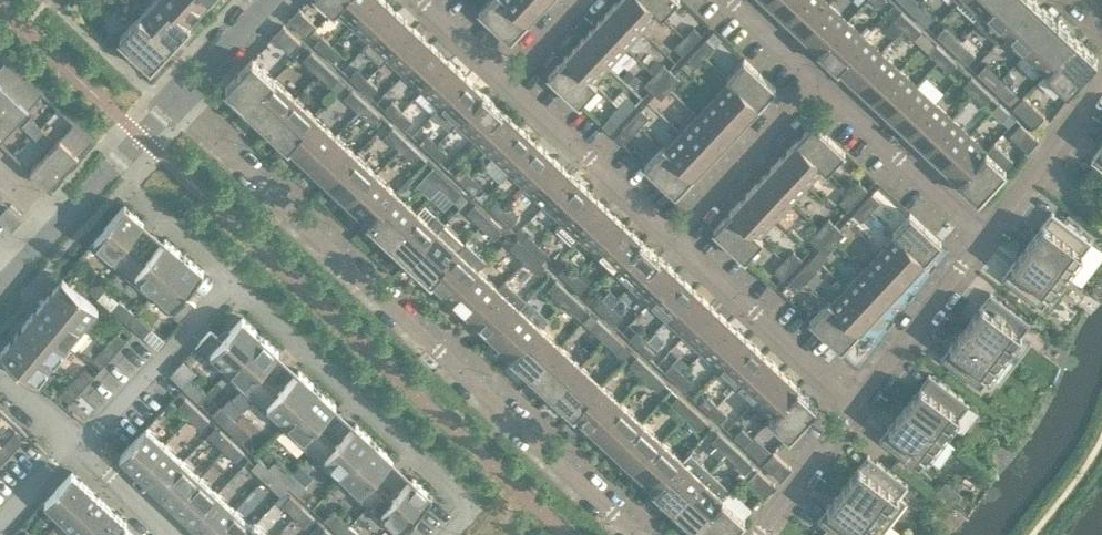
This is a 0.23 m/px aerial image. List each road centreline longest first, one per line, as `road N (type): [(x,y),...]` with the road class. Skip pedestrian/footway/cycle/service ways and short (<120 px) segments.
road 1 (residential): [(645,534),(173,106)]
road 2 (residential): [(448,534),(472,509),(232,282)]
road 3 (residential): [(0,293),(173,106)]
road 4 (residential): [(857,403),(672,231)]
road 5 (residential): [(992,234),(812,73)]
road 6 (residential): [(232,282),(76,448)]
road 7 (residential): [(672,231),(509,79)]
road 8 (residential): [(857,403),(992,234)]
road 9 (residential): [(672,231),(812,73)]
road 10 (residential): [(992,234),(1101,89)]
road 11 (residential): [(759,534),(857,403)]
road 12 (residential): [(173,106),(272,0)]
road 13 (residential): [(232,282),(135,194)]
road 14 (residential): [(169,534),(76,448)]

